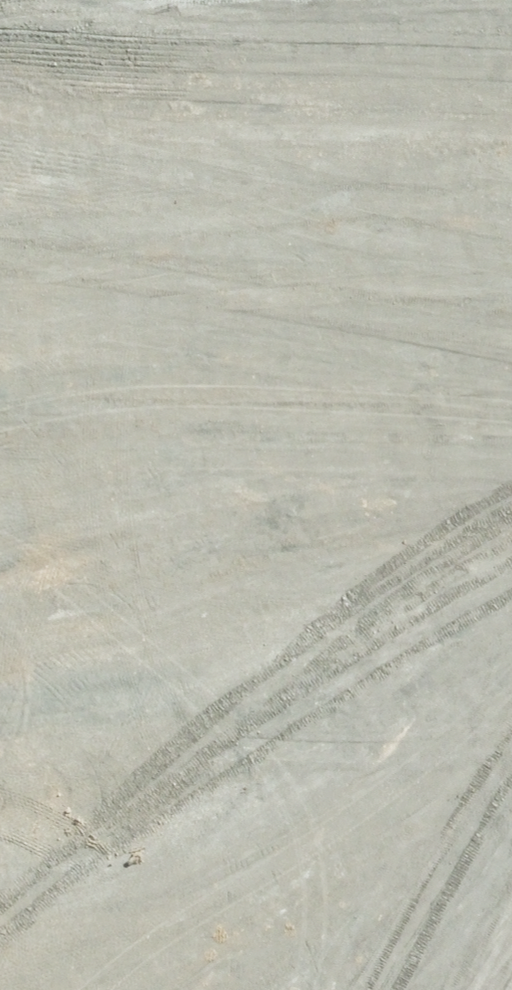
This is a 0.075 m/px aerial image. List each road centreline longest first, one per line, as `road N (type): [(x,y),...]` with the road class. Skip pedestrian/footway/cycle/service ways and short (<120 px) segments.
road 1 (unknown): [(73,0),(338,394),(511,709)]
road 2 (unknown): [(0,153),(139,95),(321,0)]
road 3 (unknown): [(240,989),(511,878)]

